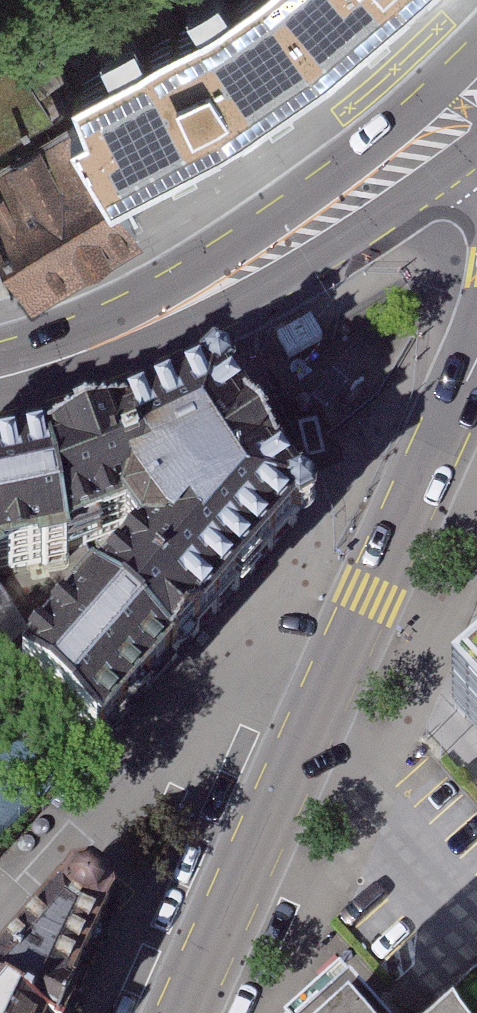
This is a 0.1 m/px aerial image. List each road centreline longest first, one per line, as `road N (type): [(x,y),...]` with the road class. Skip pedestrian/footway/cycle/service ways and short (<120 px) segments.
road 1 (primary): [(0,380),(175,317),(476,107)]
road 2 (residential): [(339,663),(256,663),(0,931)]
road 3 (tertiary): [(183,1012),(339,663)]
road 4 (tertiary): [(339,663),(476,368)]

